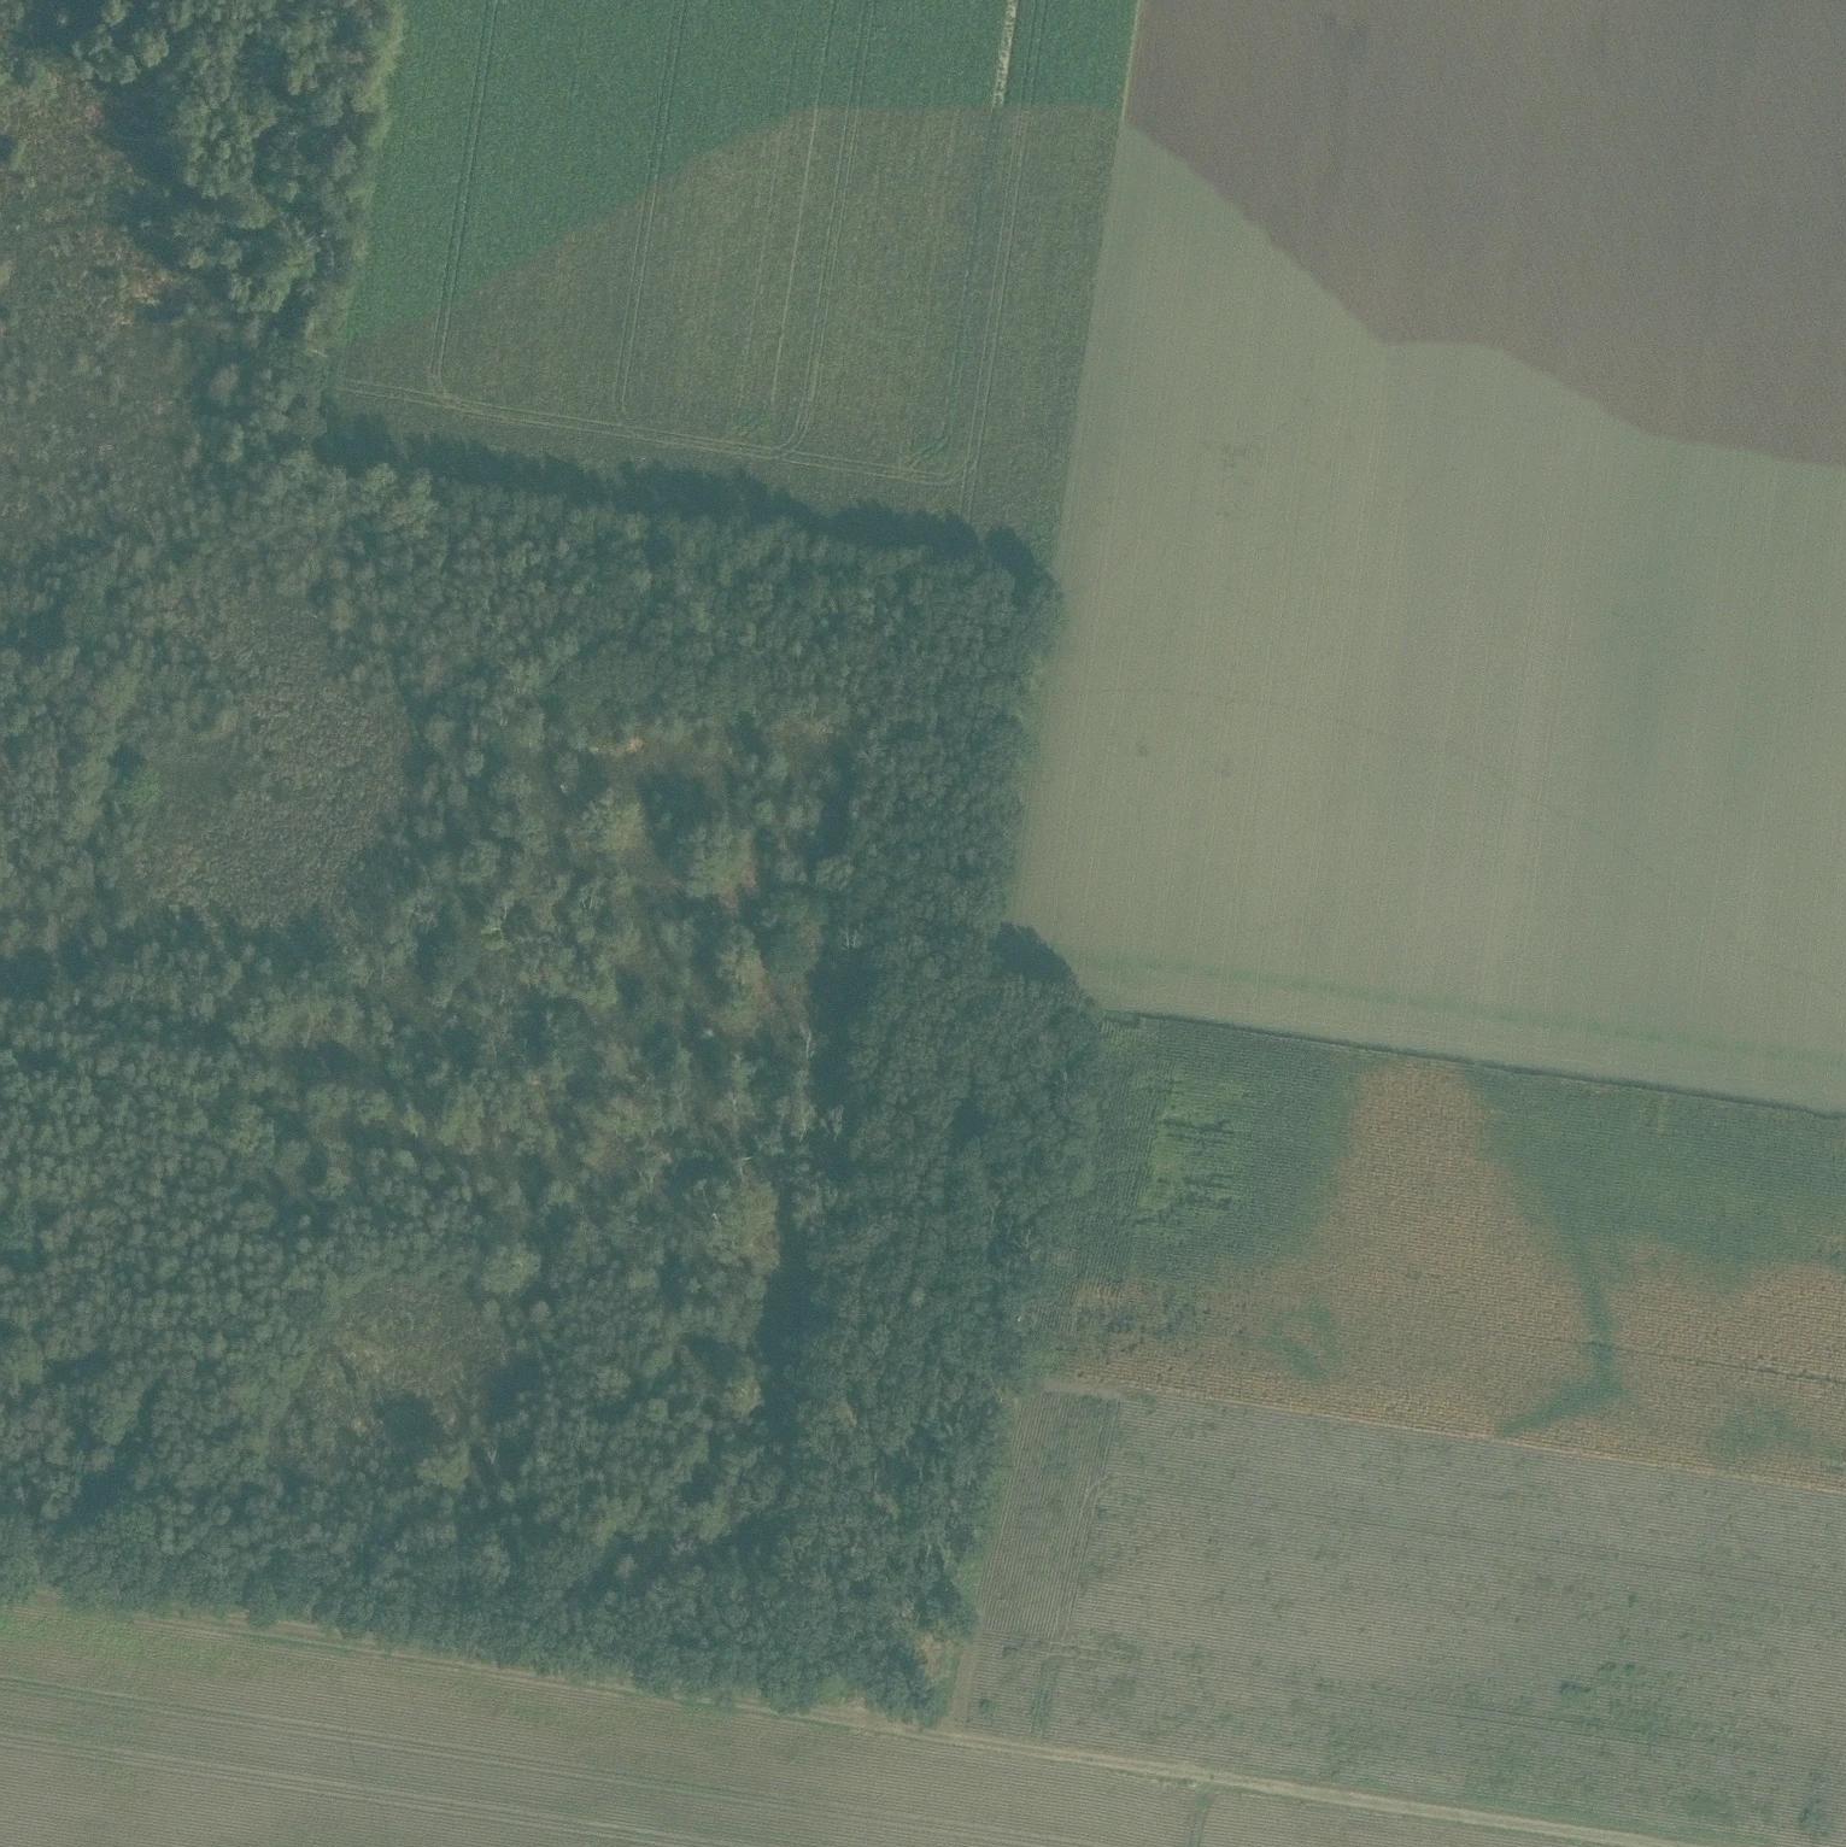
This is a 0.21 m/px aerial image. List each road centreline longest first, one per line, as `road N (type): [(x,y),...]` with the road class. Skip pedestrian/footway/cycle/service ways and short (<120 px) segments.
road 1 (track): [(1732,1846),(201,1623),(0,1585)]

